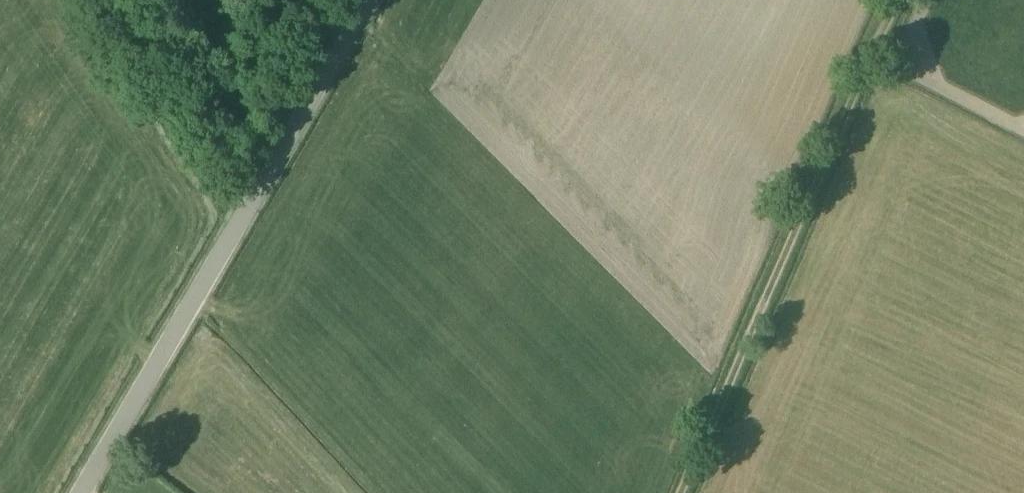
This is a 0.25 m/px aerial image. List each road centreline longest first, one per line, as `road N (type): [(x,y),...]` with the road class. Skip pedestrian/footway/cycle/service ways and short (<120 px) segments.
road 1 (unclassified): [(80,492),(365,0)]
road 2 (track): [(679,492),(890,0)]

